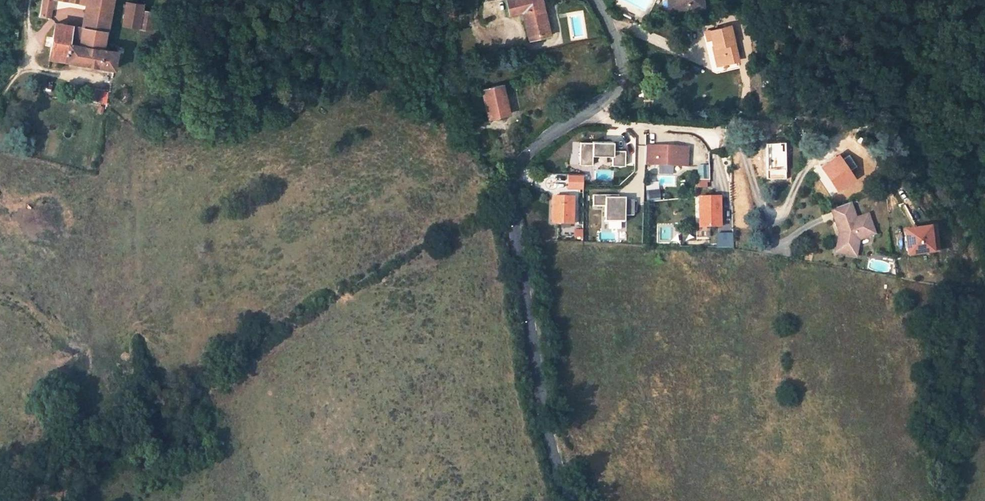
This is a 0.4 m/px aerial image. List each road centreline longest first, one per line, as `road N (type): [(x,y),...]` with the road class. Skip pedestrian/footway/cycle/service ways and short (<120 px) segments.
road 1 (tertiary): [(593,0),(622,78),(612,97),(533,151),(515,172),(510,207),(544,419),(575,500)]

